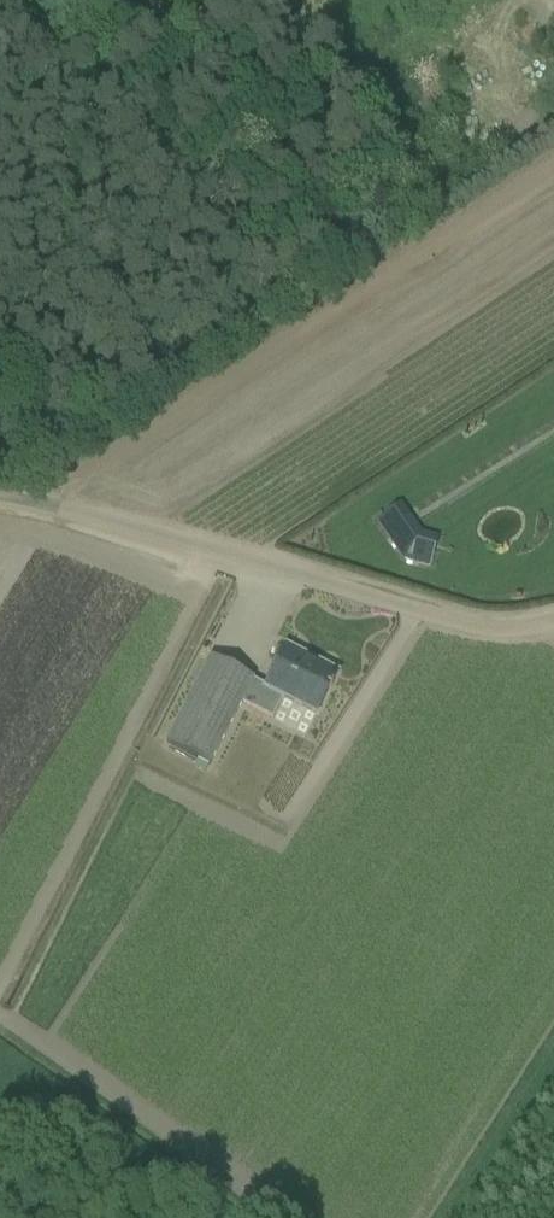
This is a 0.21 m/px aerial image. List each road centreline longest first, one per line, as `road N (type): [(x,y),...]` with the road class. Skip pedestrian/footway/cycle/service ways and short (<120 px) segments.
road 1 (unclassified): [(0,499),(361,602),(518,636),(553,623)]

